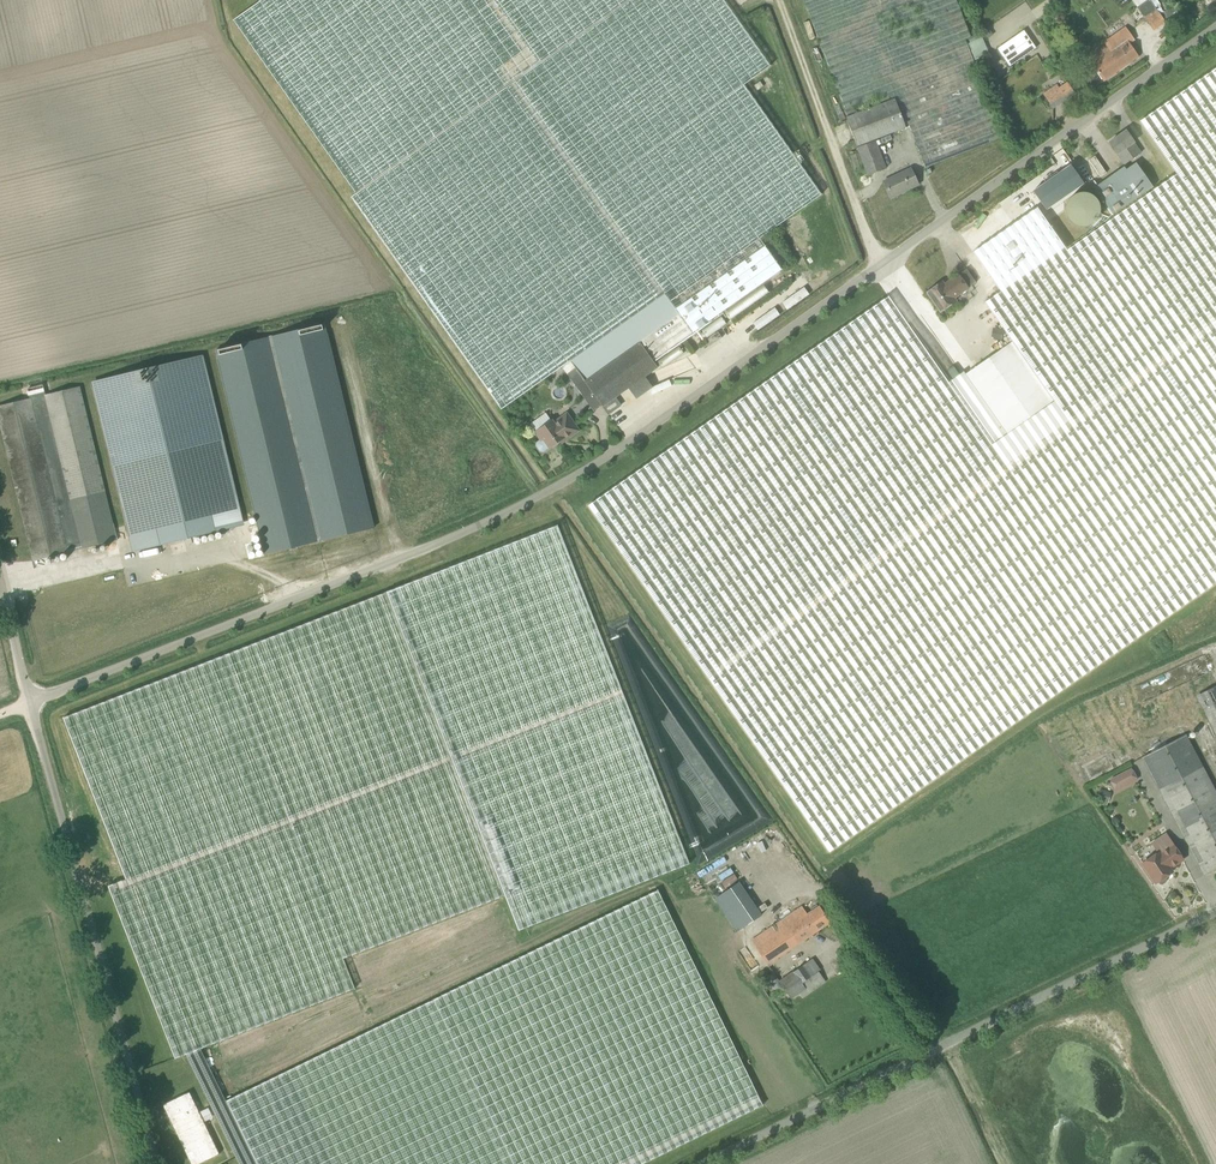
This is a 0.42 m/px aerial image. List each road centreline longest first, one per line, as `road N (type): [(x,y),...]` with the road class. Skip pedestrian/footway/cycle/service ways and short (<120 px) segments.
road 1 (unclassified): [(30,703),(529,502),(604,459),(1215,27)]
road 2 (unclassified): [(700,1163),(1215,912)]
road 3 (unclassified): [(156,1163),(30,703)]
road 4 (track): [(881,265),(778,0)]
road 5 (unclassified): [(30,703),(0,580)]

